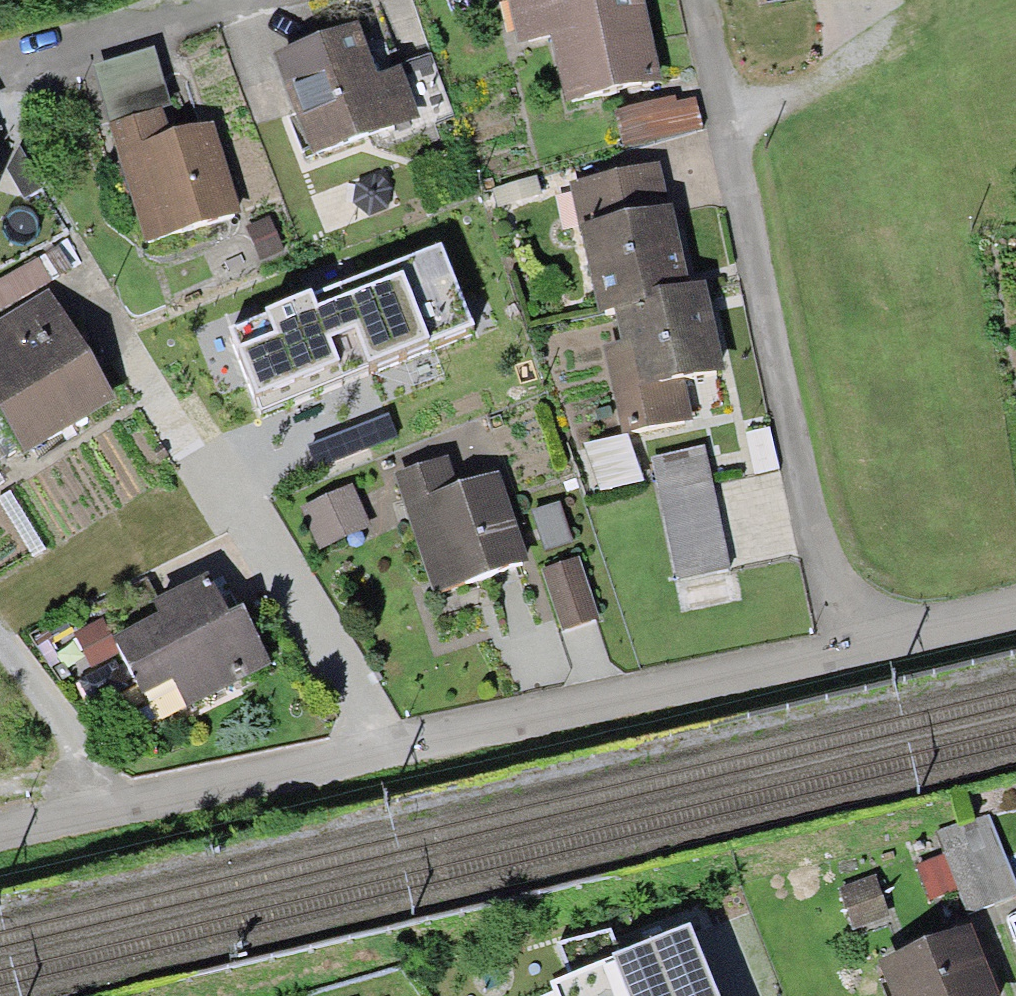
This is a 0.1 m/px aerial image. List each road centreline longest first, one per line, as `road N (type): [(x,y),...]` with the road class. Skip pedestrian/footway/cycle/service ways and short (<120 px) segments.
road 1 (residential): [(123,797),(836,645)]
road 2 (residential): [(836,645),(695,0)]
road 3 (residential): [(277,0),(14,65)]
road 4 (residential): [(123,797),(0,630)]
road 5 (residential): [(836,645),(1015,601)]
road 6 (residential): [(0,822),(123,797)]

